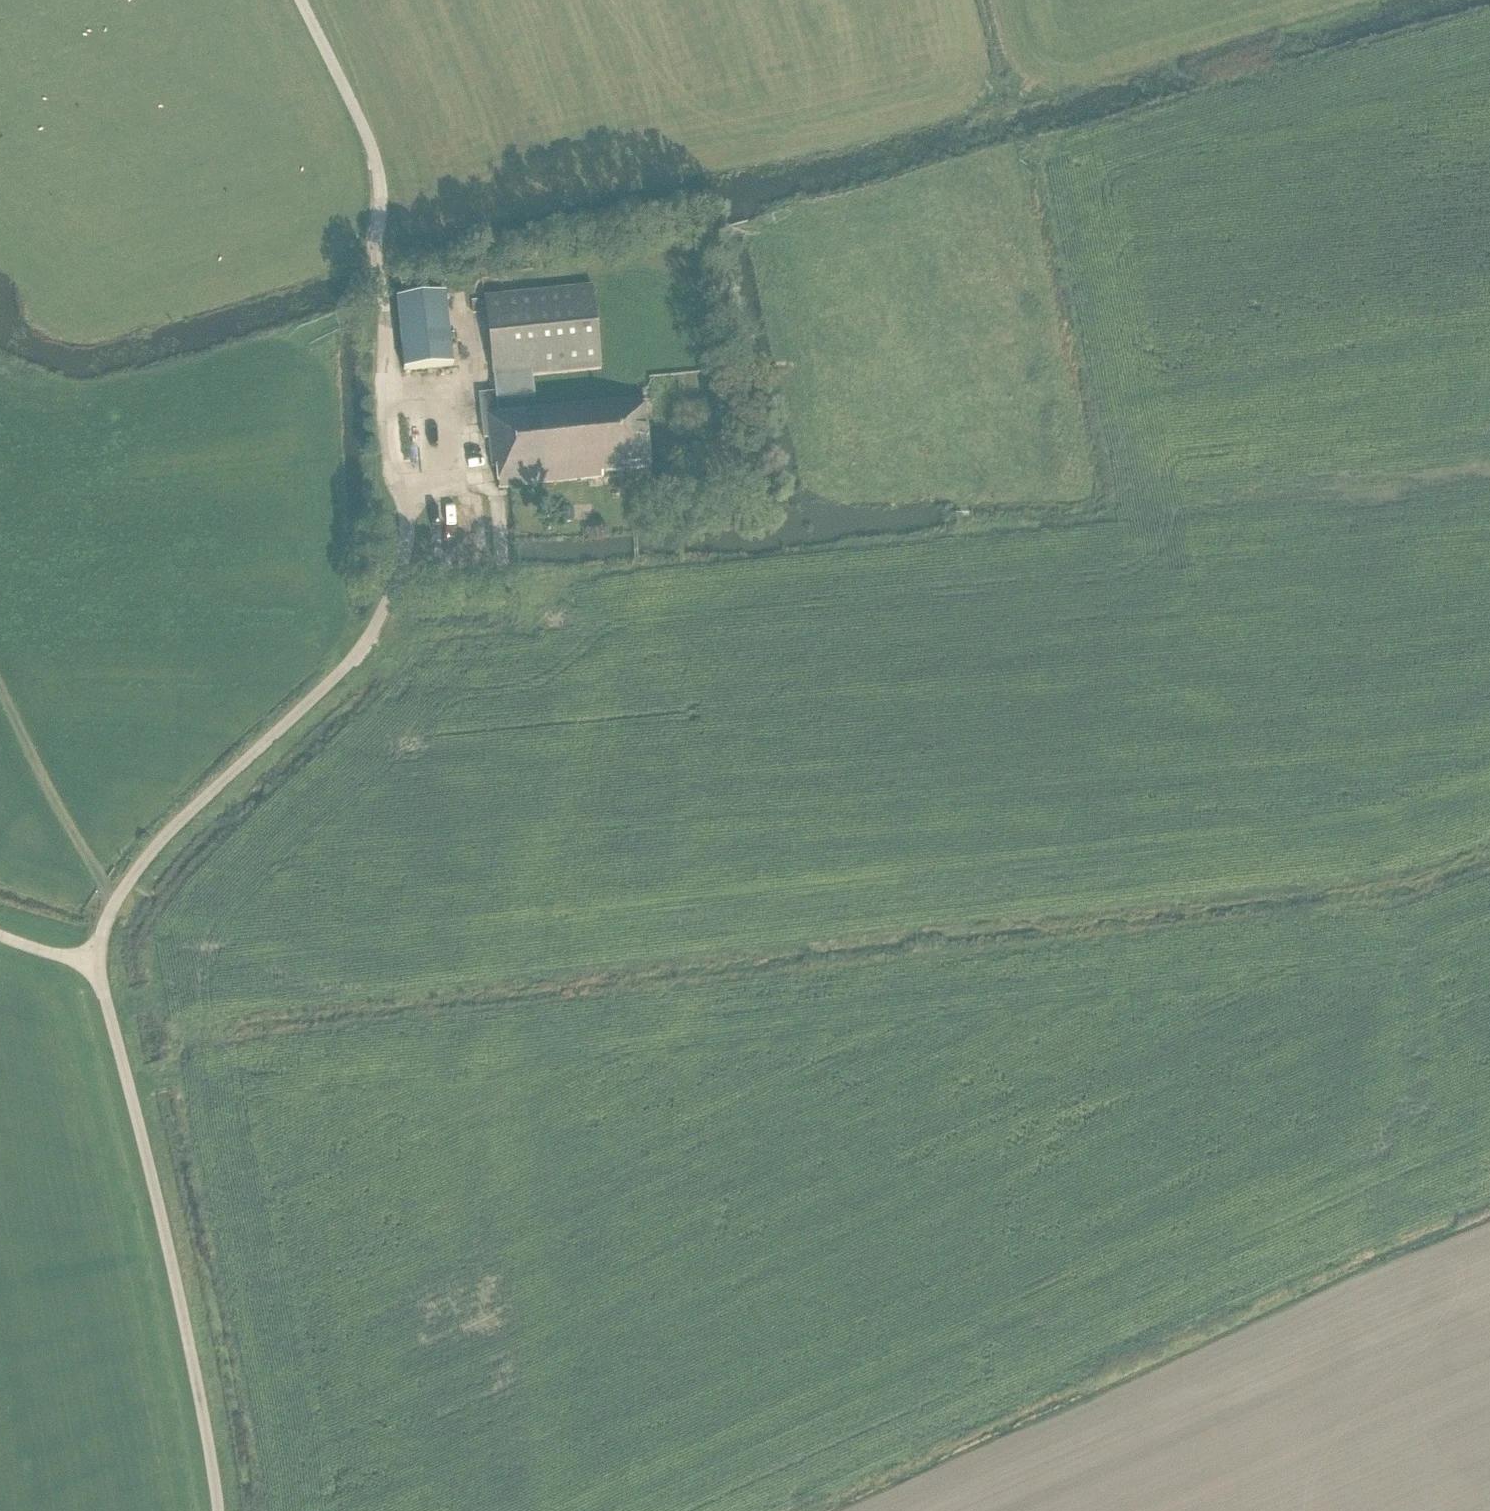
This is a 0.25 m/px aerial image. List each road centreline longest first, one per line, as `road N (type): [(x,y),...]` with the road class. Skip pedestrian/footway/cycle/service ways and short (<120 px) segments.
road 1 (unclassified): [(218,1510),(109,1020),(102,938),(150,857),(362,656),(407,564),(381,428),(378,177),(297,0)]
road 2 (track): [(118,912),(0,687)]

